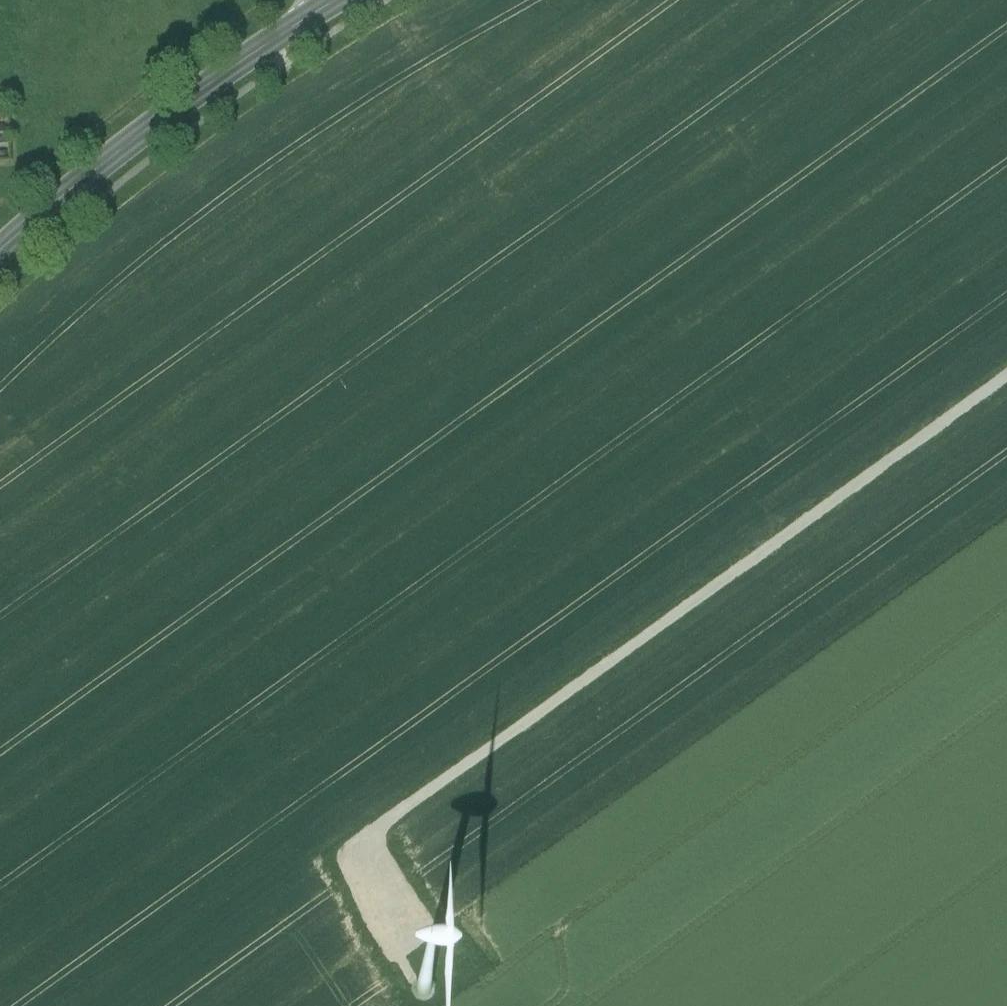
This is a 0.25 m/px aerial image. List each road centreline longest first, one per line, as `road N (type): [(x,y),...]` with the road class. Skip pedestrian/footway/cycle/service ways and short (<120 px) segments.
road 1 (track): [(412,937),(370,876),(365,859),(382,826),(1006,377)]
road 2 (primary): [(337,0),(140,135),(0,253)]

